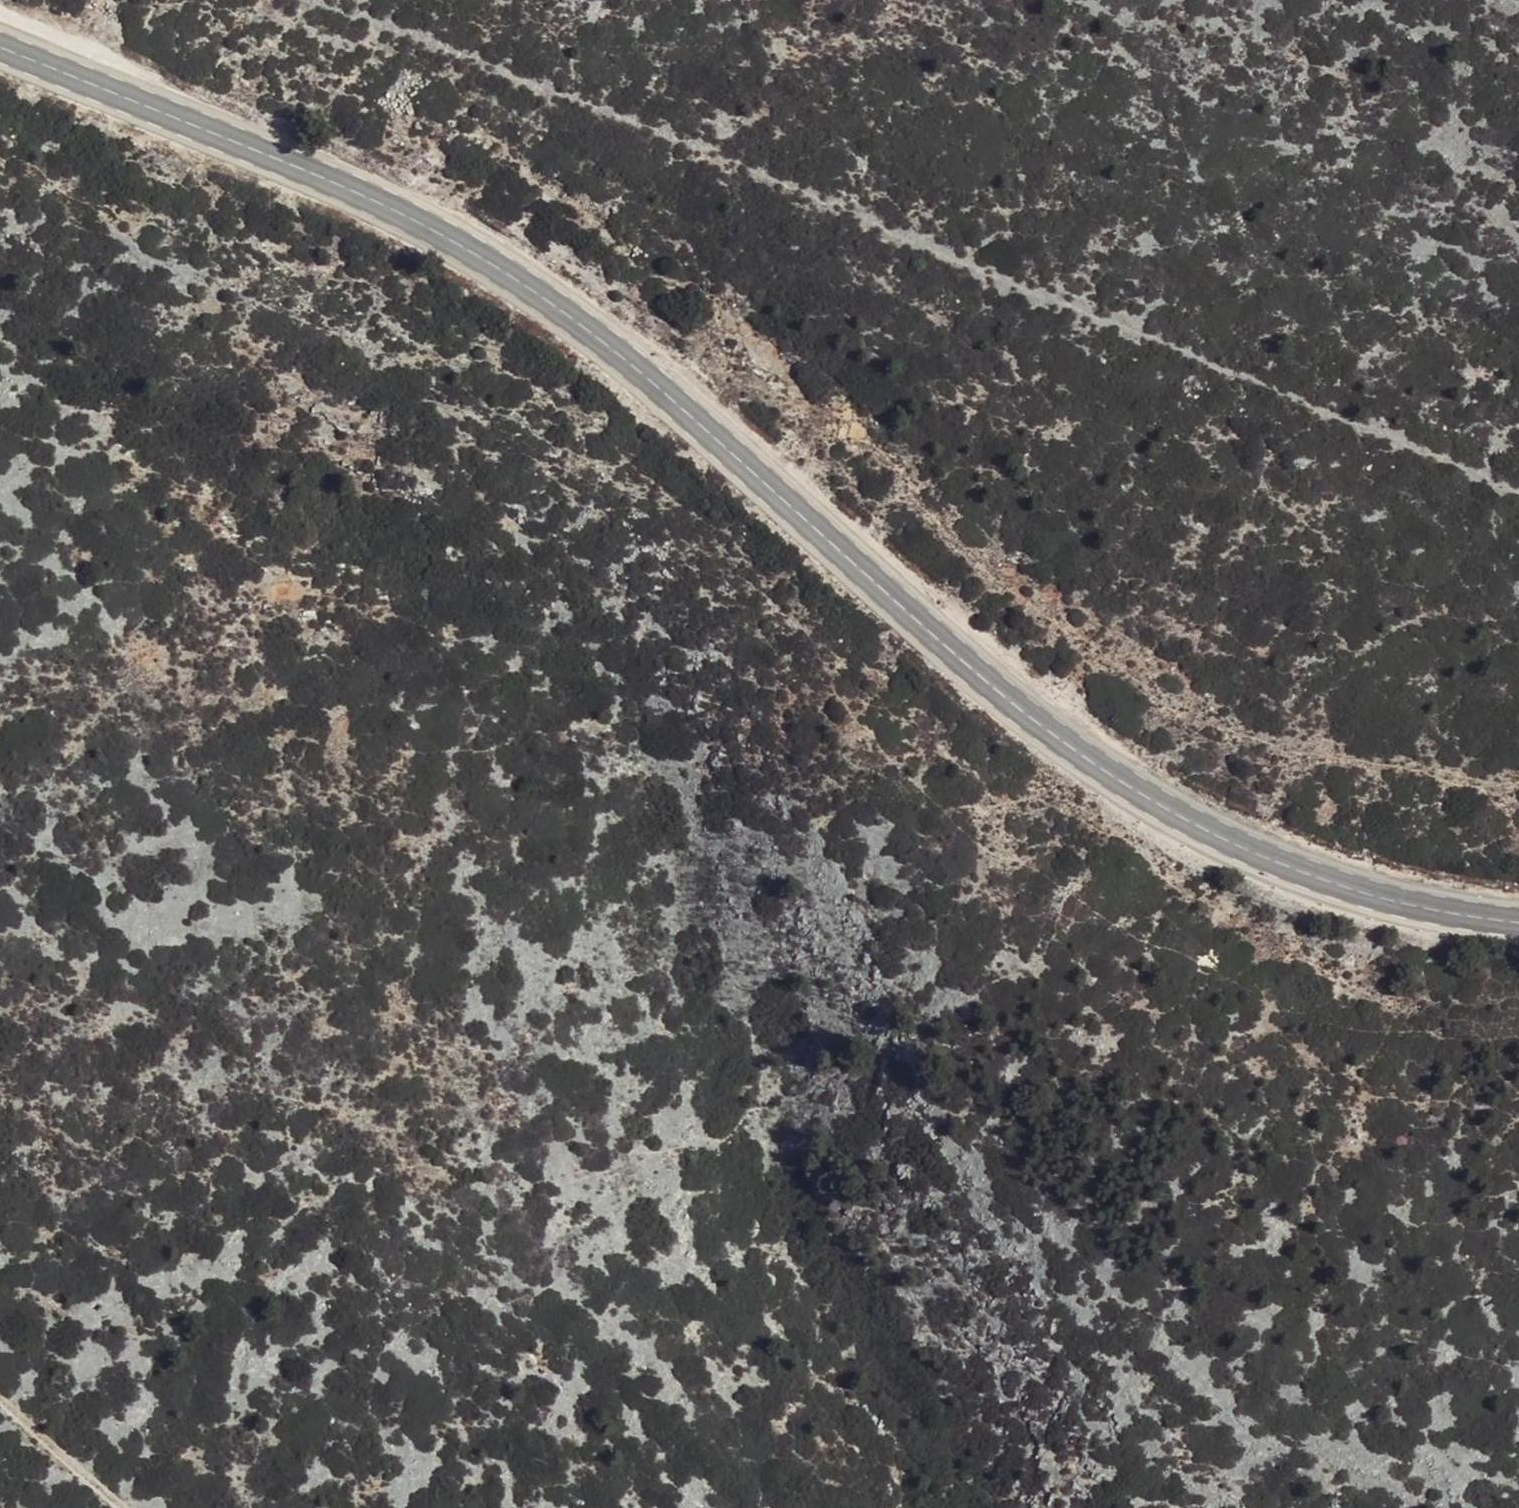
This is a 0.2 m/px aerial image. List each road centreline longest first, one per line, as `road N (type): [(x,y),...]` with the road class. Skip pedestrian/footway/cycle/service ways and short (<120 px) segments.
road 1 (primary): [(1518,925),(1331,883),(1176,811),(1049,723),(625,352),(552,298),(374,196),(0,46)]
road 2 (track): [(0,1401),(122,1507)]

